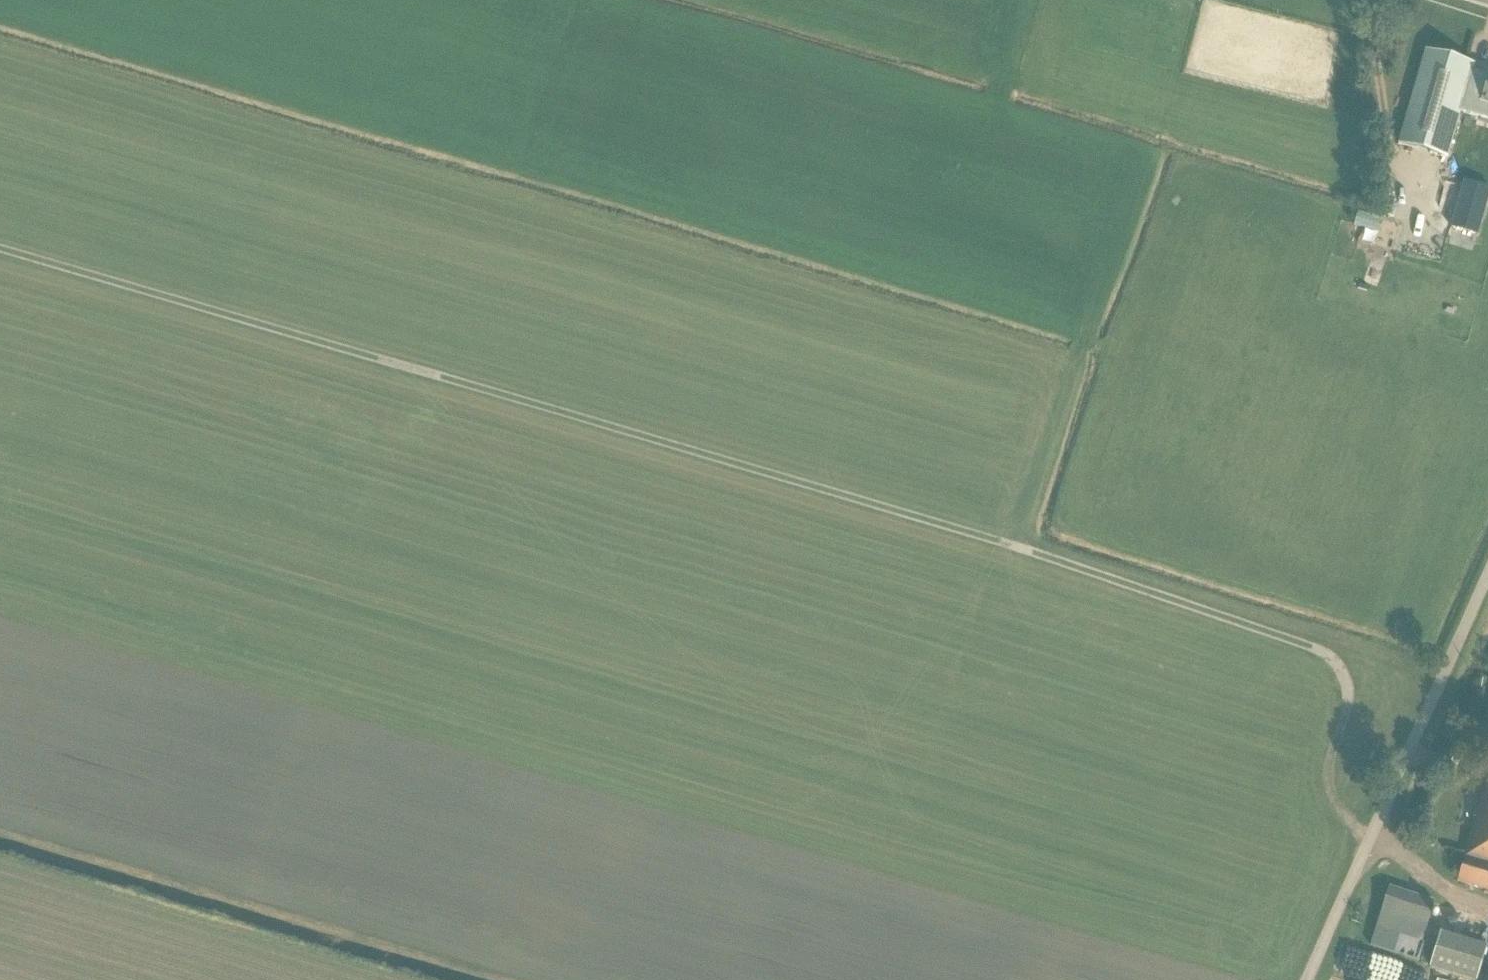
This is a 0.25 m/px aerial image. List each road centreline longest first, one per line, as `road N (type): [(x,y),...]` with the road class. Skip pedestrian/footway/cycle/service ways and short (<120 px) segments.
road 1 (unclassified): [(1309,979),(1487,586)]

